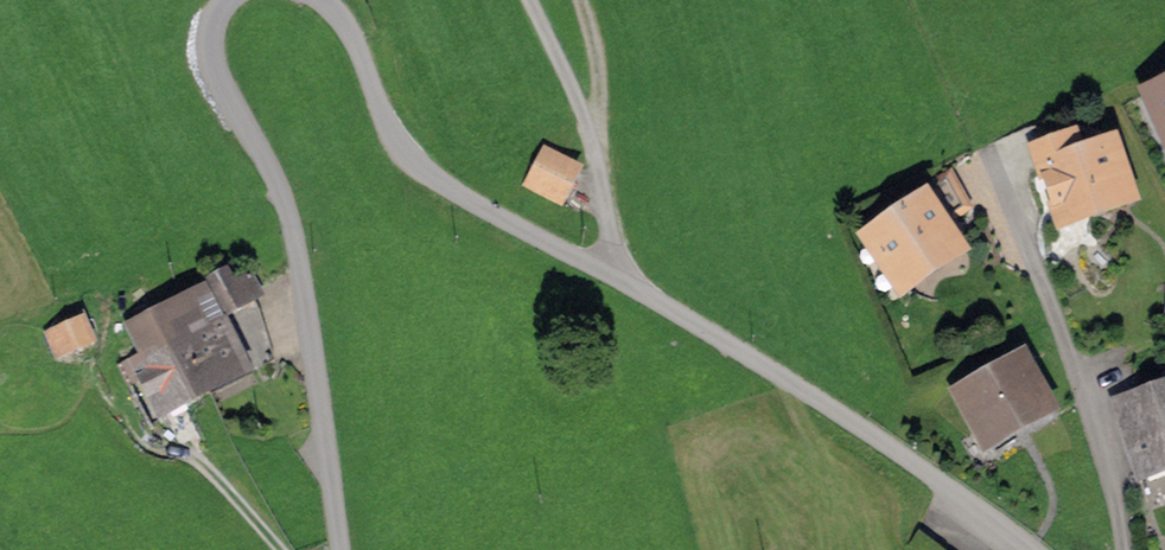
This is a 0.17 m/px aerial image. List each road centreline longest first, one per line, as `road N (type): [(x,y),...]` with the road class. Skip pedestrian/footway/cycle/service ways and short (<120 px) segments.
road 1 (residential): [(1035,549),(760,363),(425,171),(401,150),(359,48),(322,0)]
road 2 (residential): [(229,0),(209,36),(214,61),(293,227),(343,549)]
road 3 (residential): [(1122,549),(1122,501),(990,157)]

